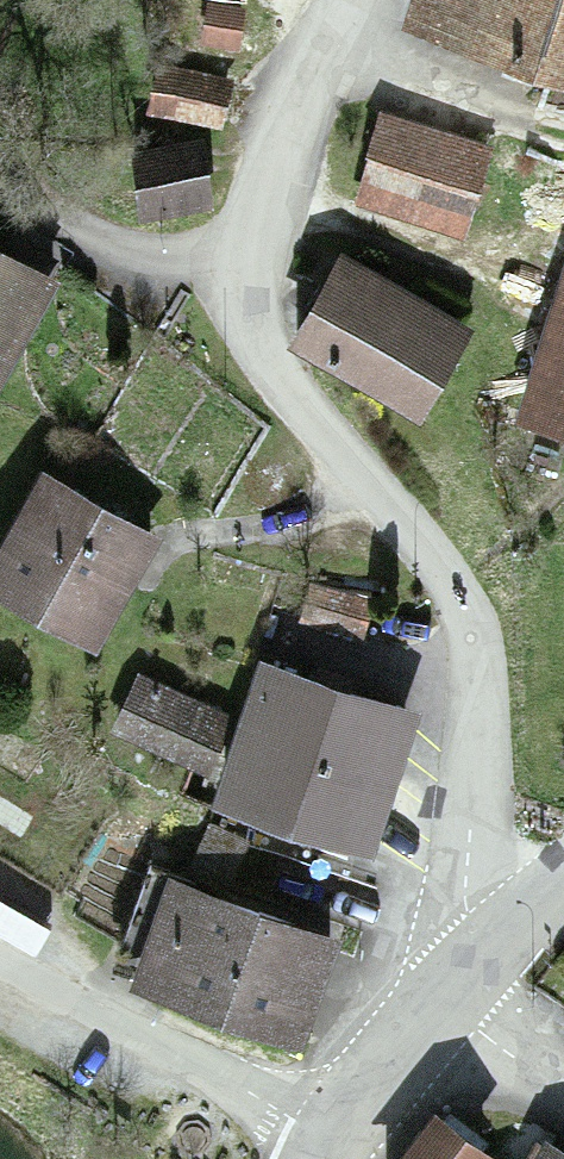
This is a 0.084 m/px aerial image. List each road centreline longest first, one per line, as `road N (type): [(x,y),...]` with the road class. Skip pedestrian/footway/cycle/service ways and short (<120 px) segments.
road 1 (unclassified): [(354,0),(249,231),(238,285),(256,347),(425,539),(467,612),(483,753),(458,989)]
road 2 (residential): [(332,1136),(0,951)]
road 3 (tertiary): [(332,1136),(458,989)]
road 4 (tertiary): [(458,989),(563,885)]
road 5 (residential): [(563,1087),(476,1020),(458,989)]

